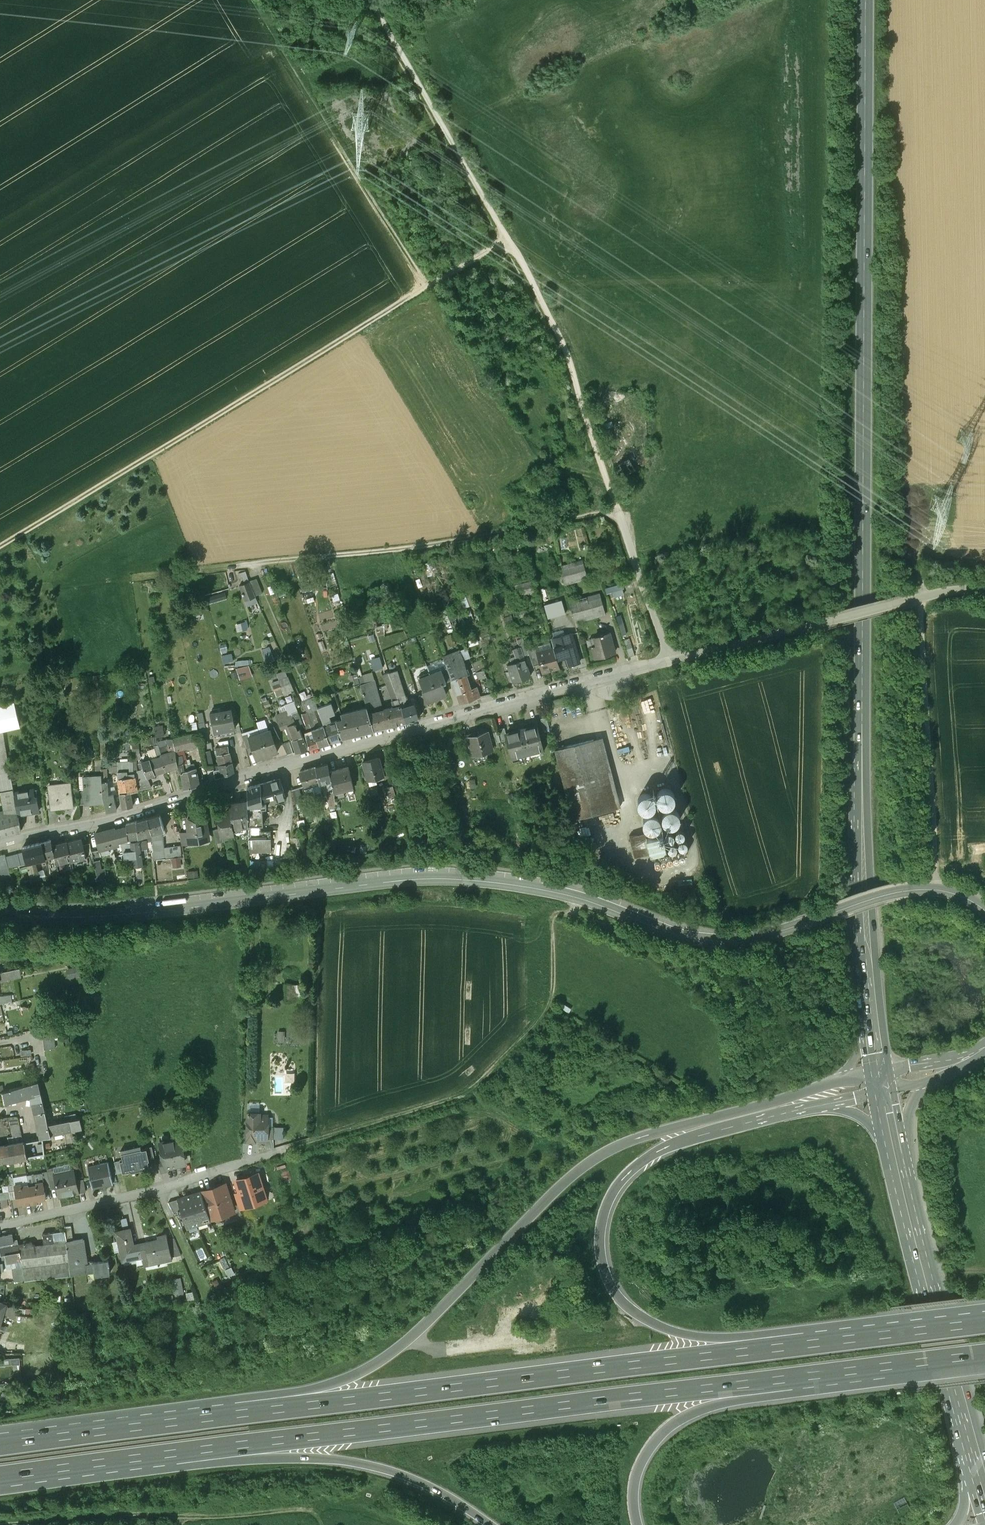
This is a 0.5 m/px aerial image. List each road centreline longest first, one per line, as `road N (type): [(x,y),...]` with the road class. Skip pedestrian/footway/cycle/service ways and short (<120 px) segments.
road 1 (track): [(984,589),(893,599),(664,661),(565,363),(526,271),(372,0)]
road 2 (primary): [(873,1025),(862,747),(860,0)]
road 3 (tertiary): [(984,910),(958,894),(918,889),(771,932),(714,940),(551,892),(435,879),(62,918)]
road 4 (residential): [(0,845),(664,661)]
road 5 (motorway): [(840,1081),(604,1154),(387,1357),(267,1407)]
road 6 (motorway): [(227,1450),(787,1381)]
road 7 (track): [(0,543),(426,284)]
road 8 (motorway): [(756,1346),(665,1329),(624,1302),(603,1266),(605,1212),(622,1181),(659,1152),(828,1104)]
road 9 (motorway): [(756,1346),(267,1407)]
road 10 (track): [(576,898),(573,911),(555,918),(560,975),(549,1010),(470,1089),(283,1150)]
road 11 (primary): [(978,1475),(894,1146)]
road 12 (track): [(426,284),(252,0)]
road 13 (track): [(14,1524),(322,1508),(331,1524)]
road 14 (track): [(917,565),(941,890)]
road 15 (motorway): [(227,1450),(395,1473),(490,1524)]
road 16 (motorway): [(267,1407),(0,1440)]
road 17 (residential): [(26,1221),(283,1150)]
road 18 (motorway): [(637,1524),(639,1469),(670,1426),(787,1381)]
road 19 (motorway): [(984,1317),(756,1346)]
road 20 (motorway): [(0,1478),(227,1450)]
road 21 (motorway): [(787,1381),(984,1356)]

